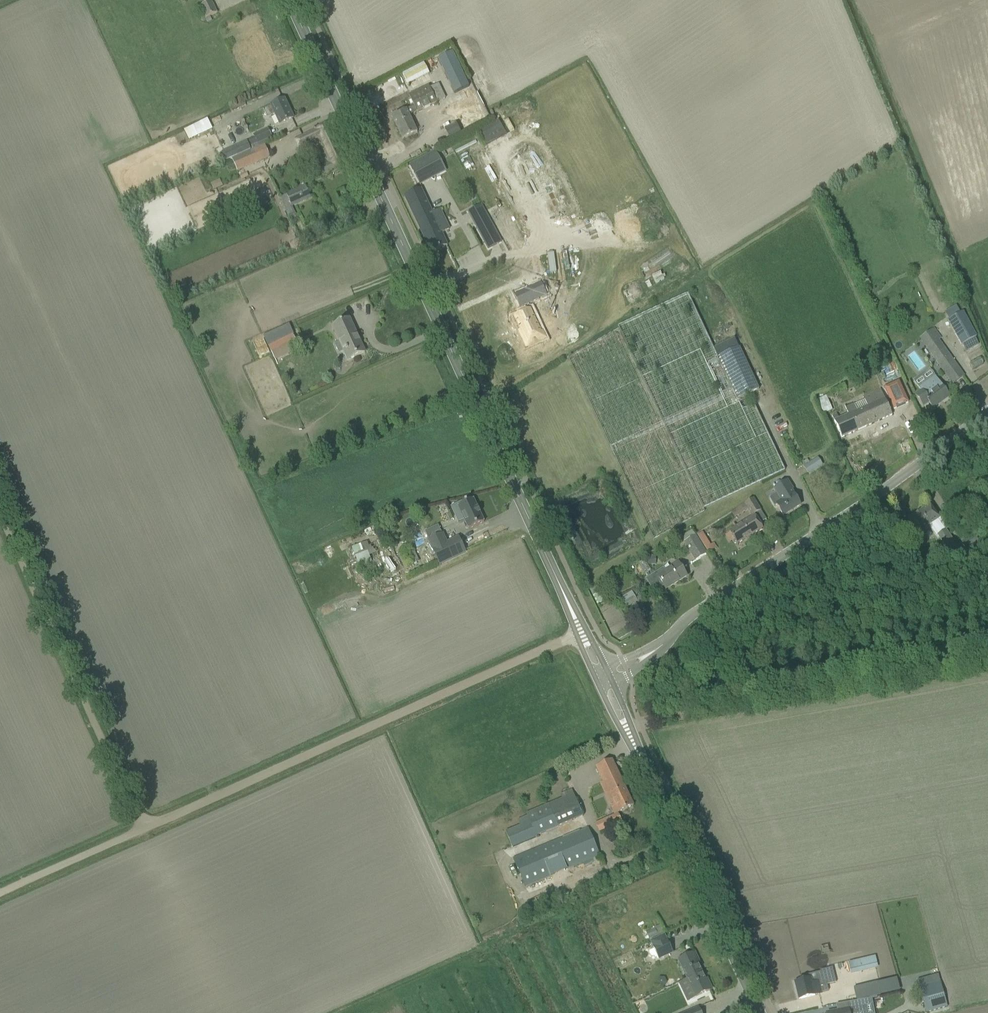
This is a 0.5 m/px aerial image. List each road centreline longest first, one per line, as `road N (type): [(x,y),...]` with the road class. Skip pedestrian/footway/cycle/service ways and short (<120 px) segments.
road 1 (unclassified): [(0,512),(143,830),(581,637)]
road 2 (secondary): [(581,637),(285,0)]
road 3 (unclassified): [(651,653),(705,607),(987,417)]
road 4 (secondary): [(758,1012),(628,732)]
road 5 (track): [(0,894),(143,830)]

